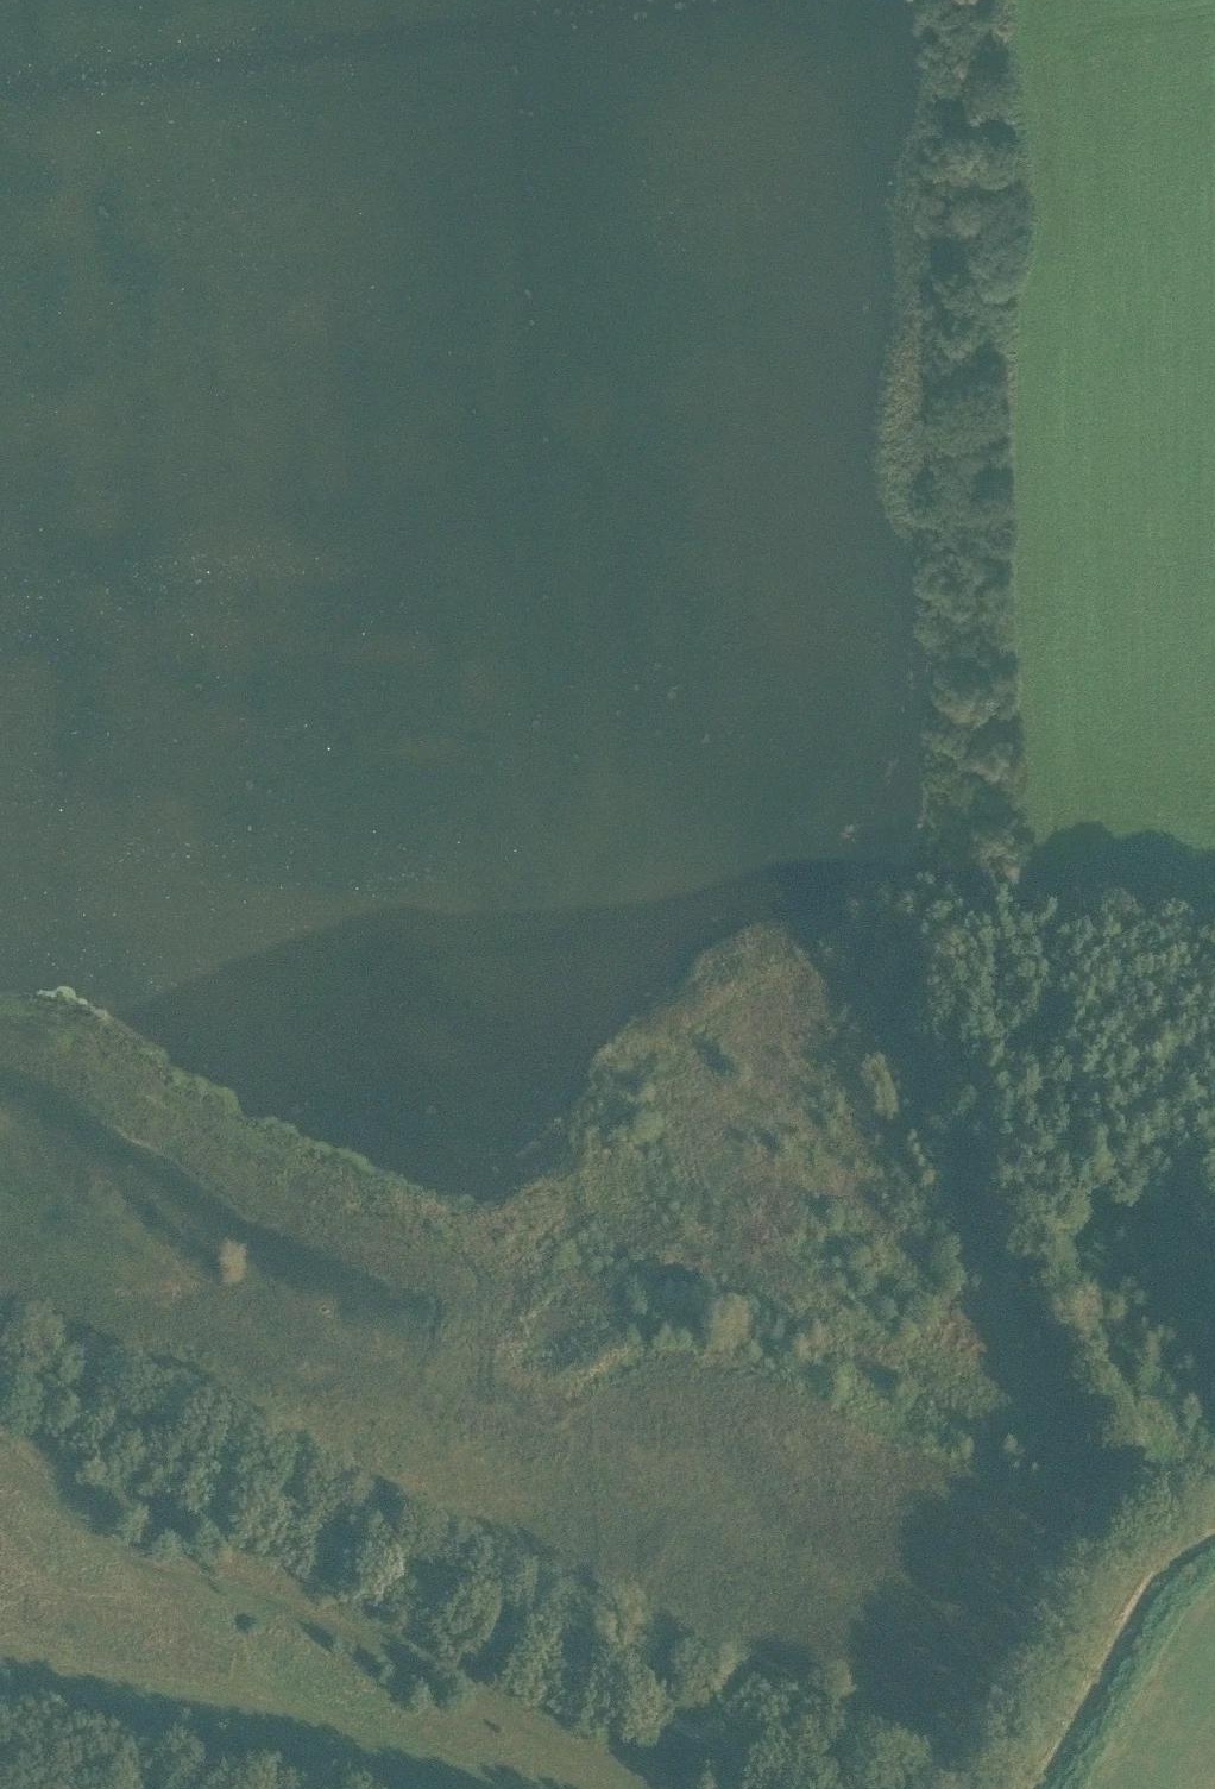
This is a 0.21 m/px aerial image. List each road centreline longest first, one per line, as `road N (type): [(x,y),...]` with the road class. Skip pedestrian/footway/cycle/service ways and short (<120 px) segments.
road 1 (unclassified): [(802,1788),(0,1370)]

